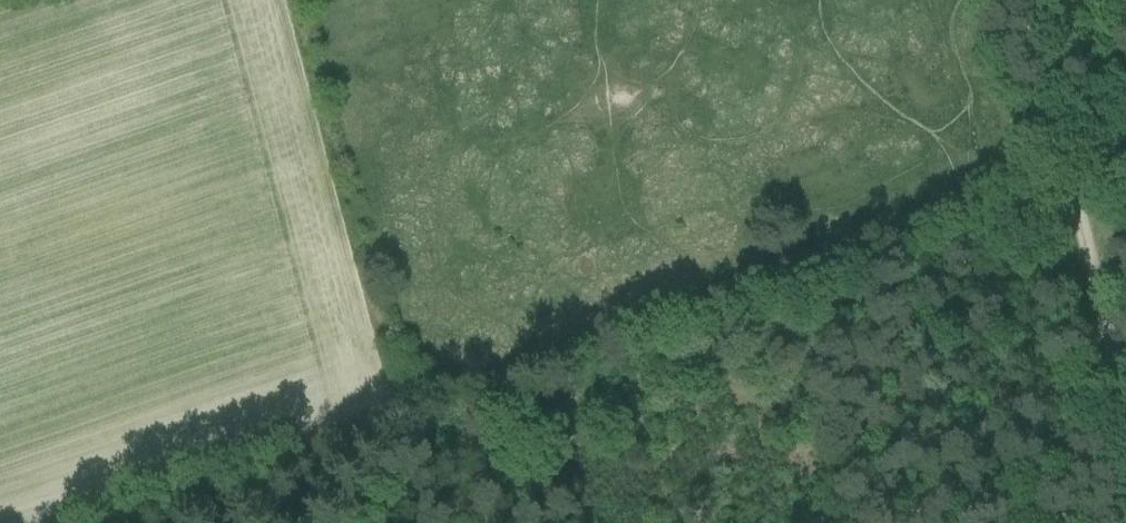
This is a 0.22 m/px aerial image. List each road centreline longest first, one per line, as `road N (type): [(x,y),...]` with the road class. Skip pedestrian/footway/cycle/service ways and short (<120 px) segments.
road 1 (track): [(1085,238),(1026,0)]
road 2 (track): [(1125,417),(1085,238)]

